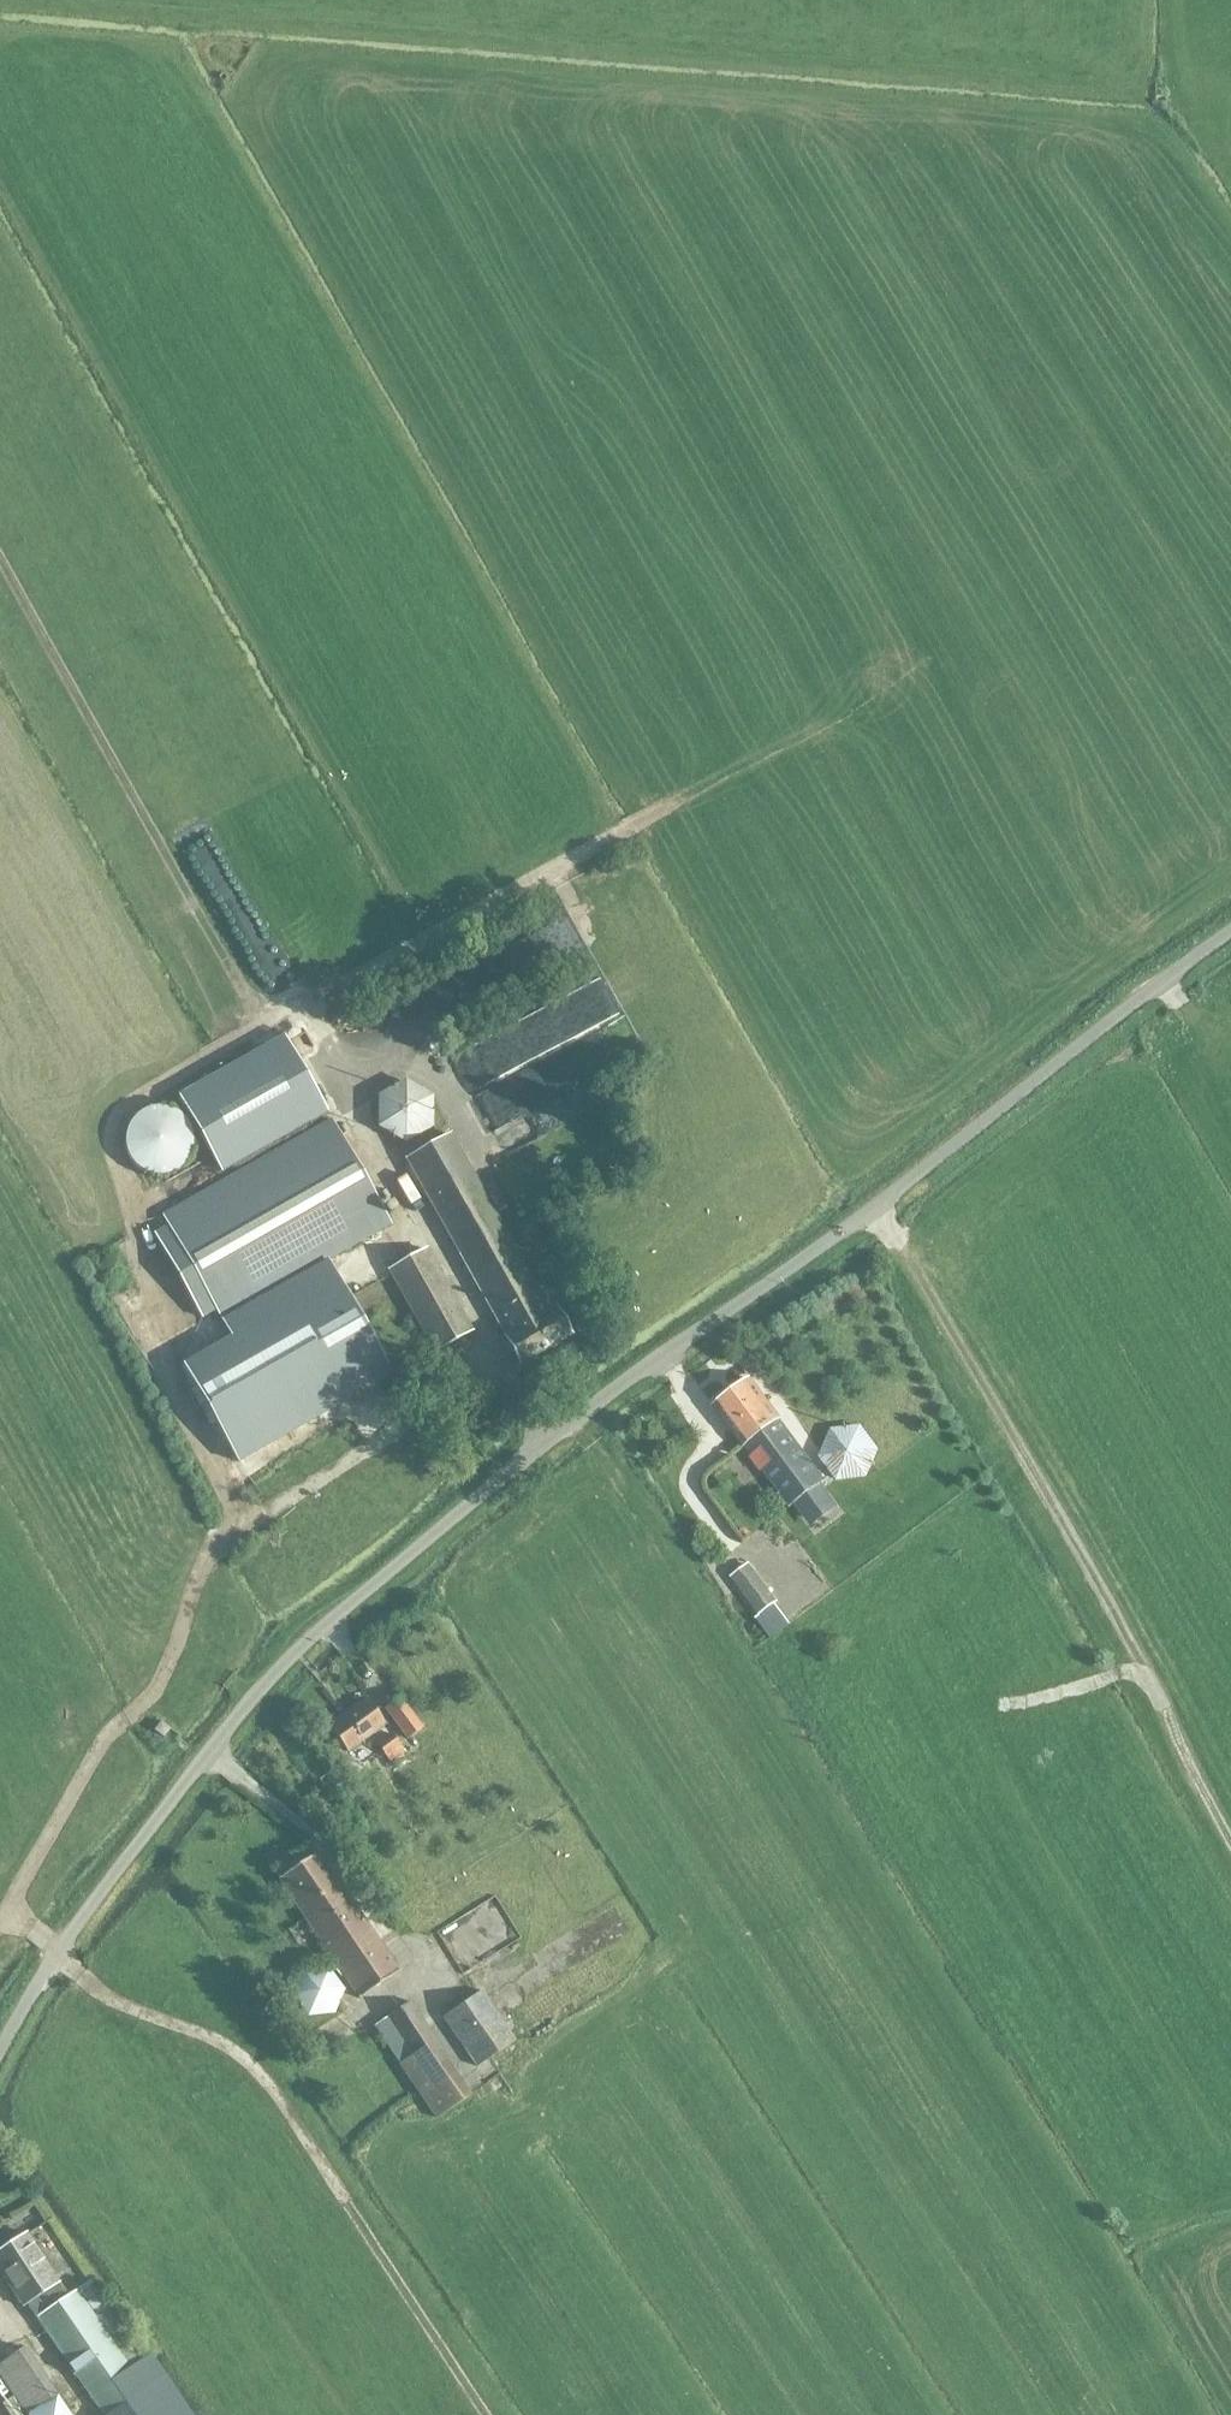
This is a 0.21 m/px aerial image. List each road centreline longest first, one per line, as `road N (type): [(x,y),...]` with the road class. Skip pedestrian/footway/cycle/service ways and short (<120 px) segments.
road 1 (unclassified): [(0,2053),(56,1951),(290,1657),(562,1431),(874,1208),(1230,932)]
road 2 (track): [(500,1369),(300,1006),(646,818)]
road 3 (track): [(6,1913),(105,1734),(155,1689),(210,1547),(500,1369)]
road 4 (track): [(481,2414),(263,2079),(224,2048),(102,1996),(31,1929),(6,1913),(0,1922)]
road 5 (track): [(300,1006),(257,1016),(0,555)]
road 6 (track): [(1146,1671),(874,1208)]
road 7 (track): [(1230,1843),(1146,1671),(1005,1705)]
road 8 (track): [(972,74),(1174,91),(1230,167)]

